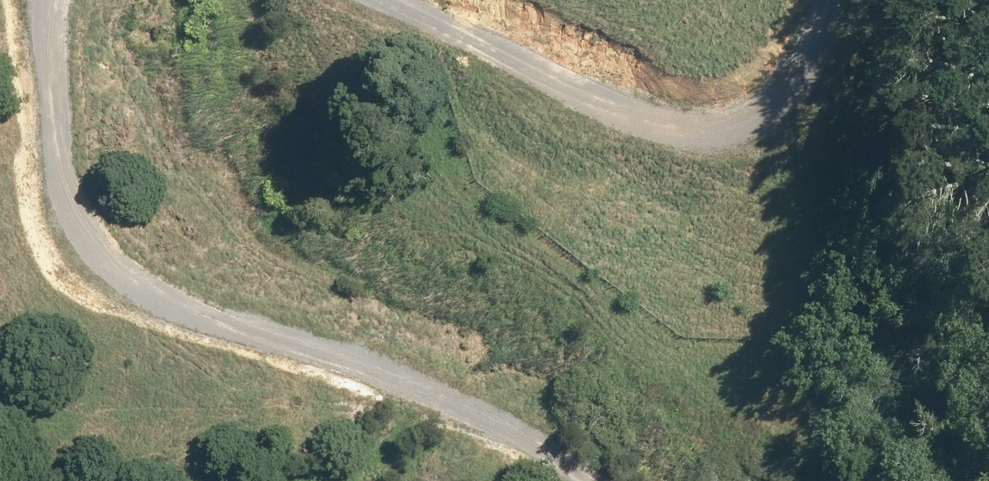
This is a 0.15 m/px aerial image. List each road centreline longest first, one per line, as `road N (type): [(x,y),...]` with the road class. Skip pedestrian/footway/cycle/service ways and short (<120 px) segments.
road 1 (track): [(643,480),(523,390),(263,315),(109,236),(81,197),(58,0)]
road 2 (track): [(368,0),(627,136),(691,140),(784,104),(823,45),(833,0)]

